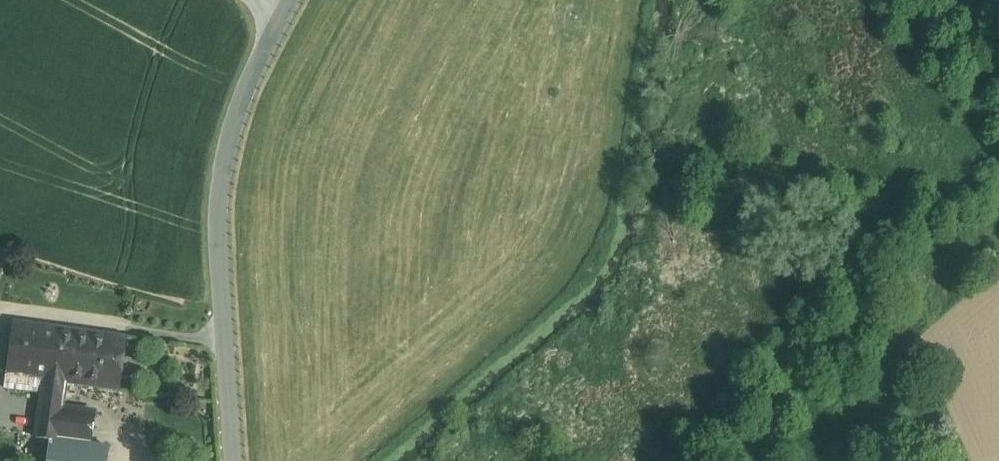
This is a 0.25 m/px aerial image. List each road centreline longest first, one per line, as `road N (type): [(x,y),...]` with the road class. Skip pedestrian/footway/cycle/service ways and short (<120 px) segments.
road 1 (unclassified): [(283,13),(240,93),(215,213),(234,460)]

